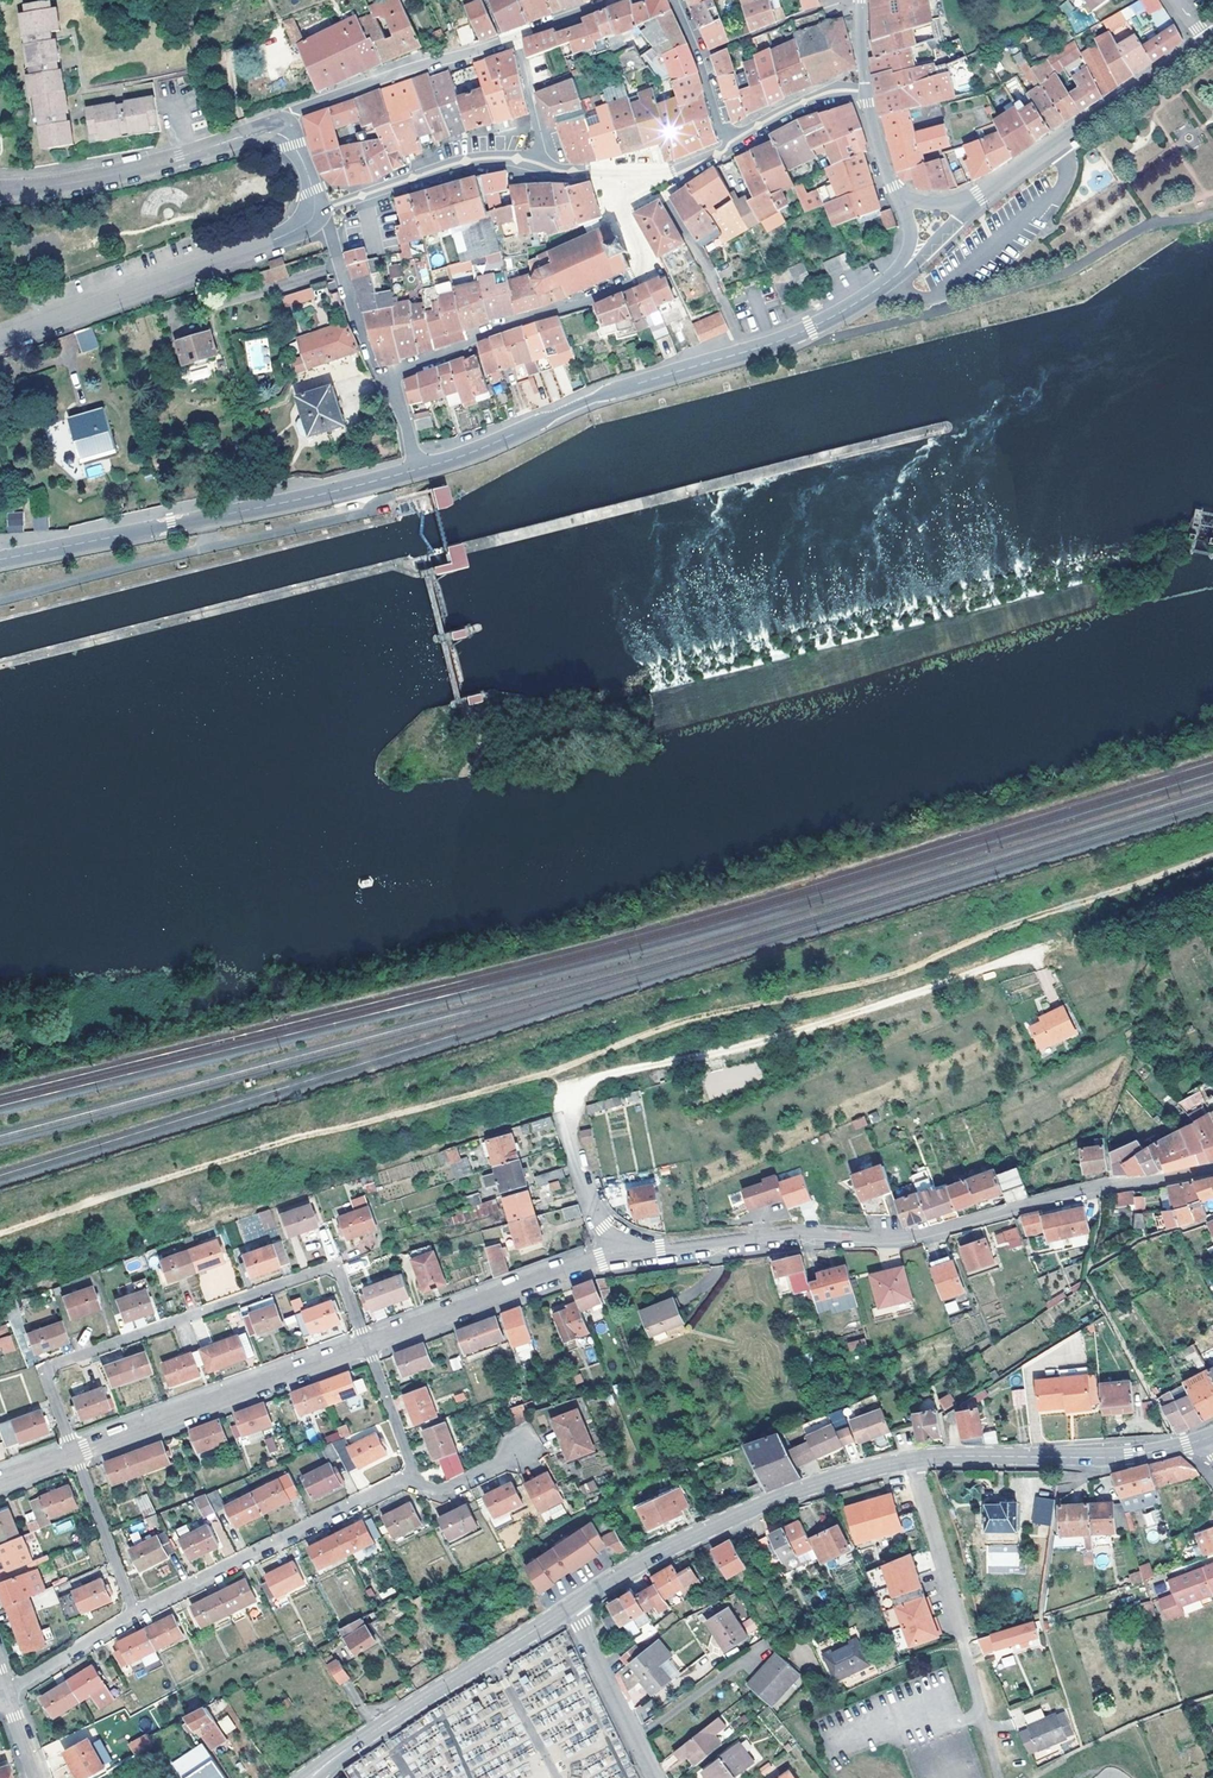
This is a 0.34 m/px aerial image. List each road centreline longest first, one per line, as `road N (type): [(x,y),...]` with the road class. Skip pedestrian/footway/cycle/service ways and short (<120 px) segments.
road 1 (track): [(1212,857),(1021,922),(910,972),(694,1020),(546,1076),(248,1155),(0,1236)]
road 2 (residential): [(623,1248),(907,1239),(1116,1186),(1212,1172)]
road 3 (residential): [(563,1129),(577,1101),(601,1080),(798,1031),(1030,954),(1038,967)]
road 4 (tertiary): [(417,469),(587,399),(815,326),(889,281)]
road 5 (residential): [(366,1347),(334,1265),(45,1370),(74,1456)]
road 6 (tertiary): [(0,565),(417,469)]
road 7 (residential): [(388,386),(500,327),(649,274),(612,176)]
road 8 (secondary): [(572,1605),(644,1560),(771,1501),(914,1459)]
road 9 (residential): [(0,346),(322,217)]
road 10 (secondary): [(309,1777),(572,1605)]
road 11 (residential): [(366,1347),(74,1456)]
road 12 (residential): [(411,1479),(135,1610)]
road 13 (secondary): [(914,1459),(1129,1457),(1212,1436)]
road 14 (residential): [(0,192),(181,157),(288,117)]
road 15 (residential): [(623,1248),(366,1347)]
road 16 (tertiary): [(979,198),(1203,40)]
road 17 (residential): [(520,37),(288,117)]
road 18 (residential): [(322,217),(346,200),(458,164),(538,165)]
road 19 (residential): [(572,1605),(654,1777)]
road 20 (residential): [(914,1459),(962,1637)]
road 21 (residential): [(322,217),(388,386)]
road 22 (residential): [(74,1456),(135,1610)]
road 23 (residential): [(135,1610),(7,1700)]
road 24 (residential): [(731,141),(679,0)]
road 25 (residential): [(731,141),(820,95),(867,85)]
road 26 (residential): [(411,1479),(366,1347)]
road 27 (residential): [(530,1448),(442,1494),(423,1494),(411,1479)]
road 28 (residential): [(563,1129),(605,1227),(623,1248)]
road 29 (residential): [(538,165),(520,37)]
road 30 (residential): [(612,176),(675,174),(731,141)]
road 31 (tertiary): [(889,281),(944,241),(979,198)]

